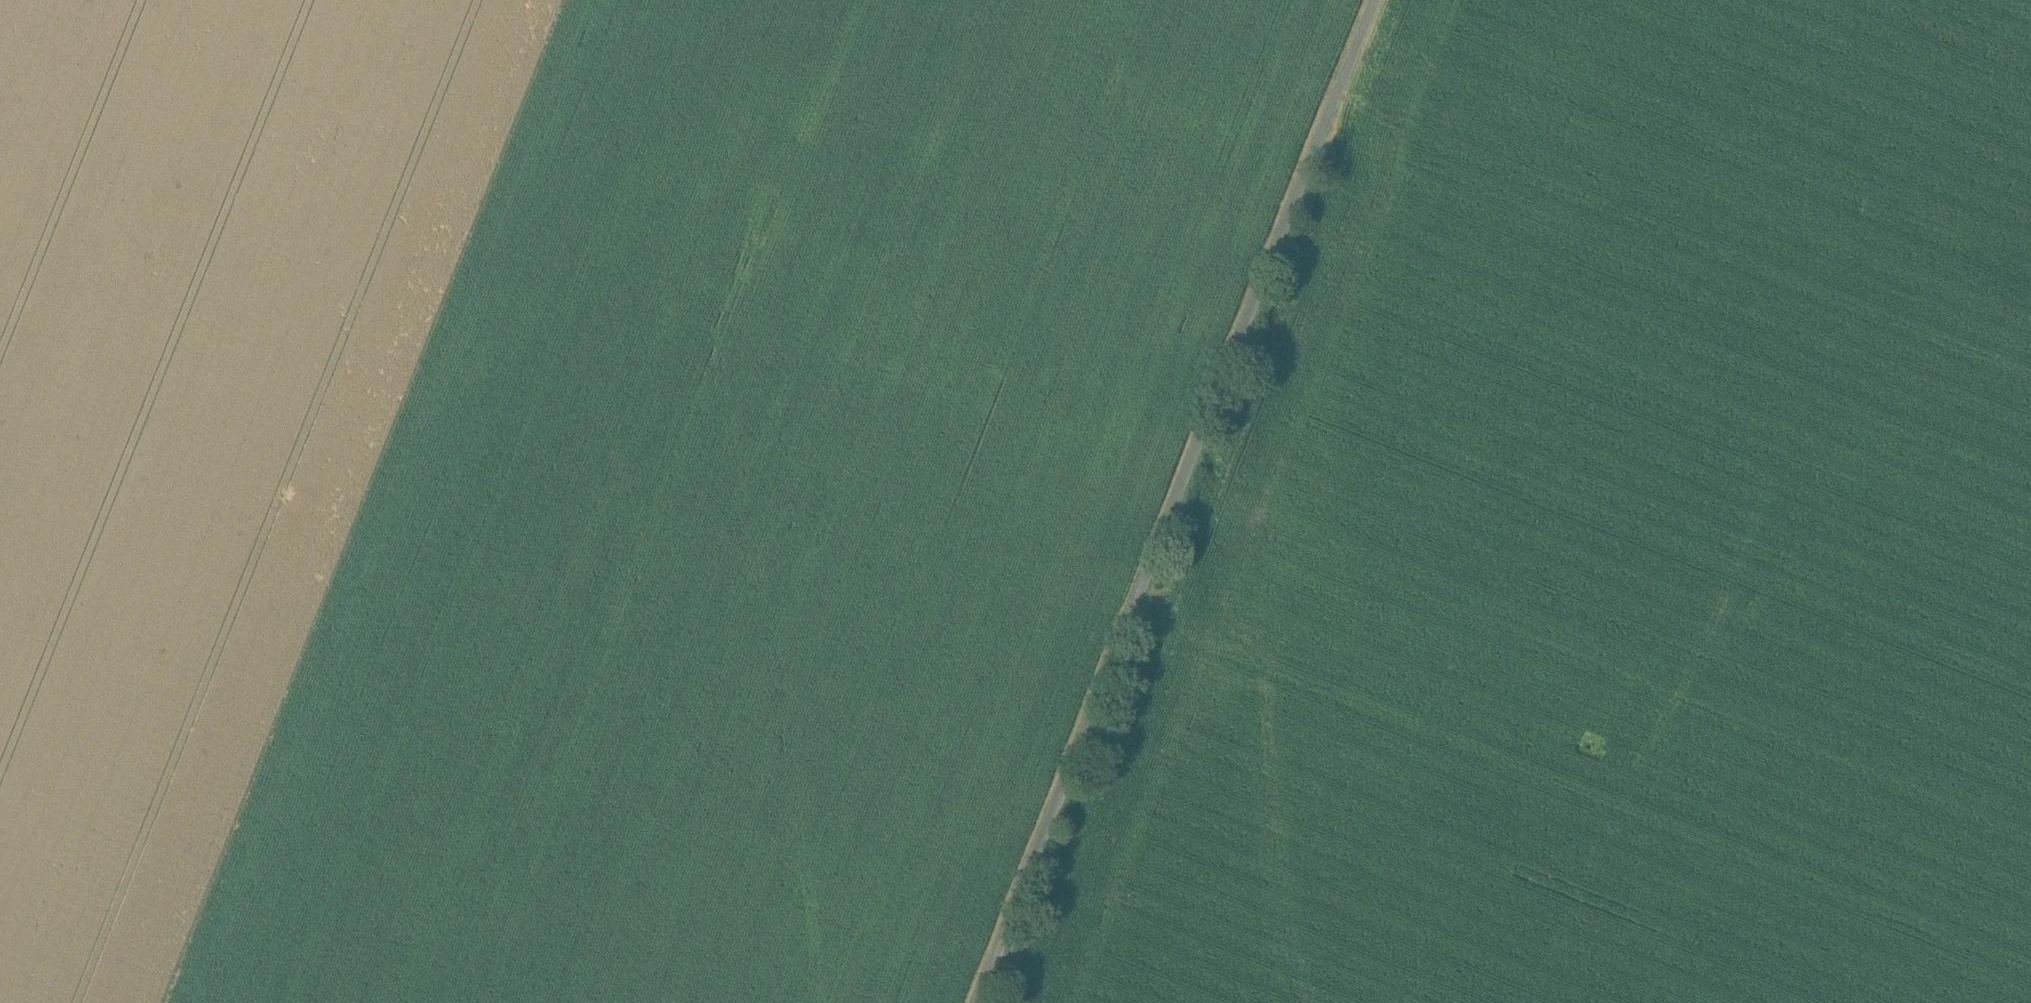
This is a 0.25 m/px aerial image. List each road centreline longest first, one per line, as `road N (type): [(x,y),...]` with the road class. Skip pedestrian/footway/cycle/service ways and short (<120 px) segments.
road 1 (track): [(1369,0),(968,1002)]

